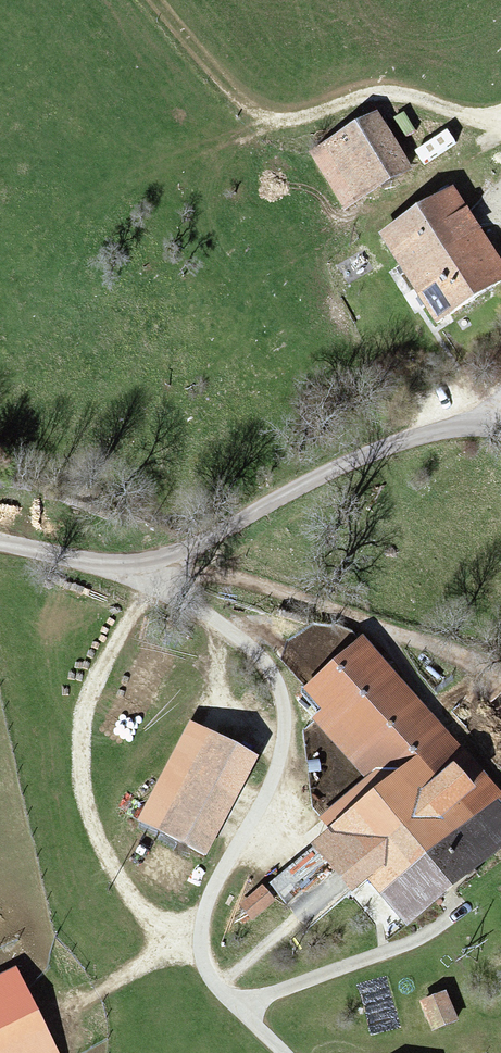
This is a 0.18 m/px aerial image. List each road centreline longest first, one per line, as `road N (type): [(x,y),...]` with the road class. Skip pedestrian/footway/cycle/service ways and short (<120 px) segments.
road 1 (track): [(276,1052),(209,974),(206,943),(214,900),(278,789),(289,749),(288,702),(257,660),(130,566)]
road 2 (unclassified): [(0,541),(130,566),(190,552),(340,465),(463,426),(500,428)]
road 3 (track): [(156,585),(84,709),(79,766),(93,837),(139,913),(166,940),(206,943)]
road 4 (track): [(500,118),(383,99),(289,129),(264,125),(151,0)]

